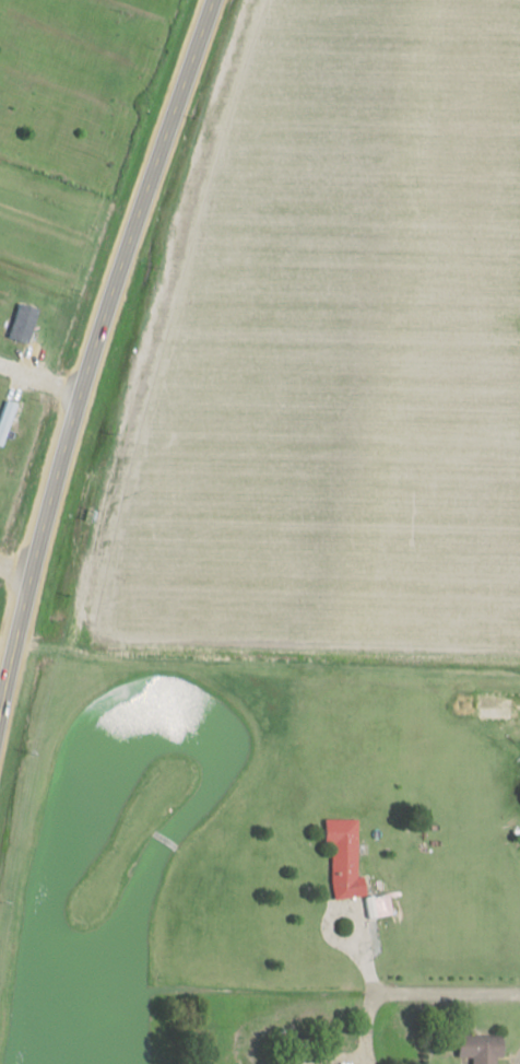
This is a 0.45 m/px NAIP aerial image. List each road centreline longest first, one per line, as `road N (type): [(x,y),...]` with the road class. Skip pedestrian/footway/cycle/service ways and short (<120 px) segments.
road 1 (primary): [(0,704),(86,360),(211,0)]
road 2 (track): [(519,994),(368,996)]
road 3 (track): [(356,916),(367,949),(330,934),(335,911),(356,916)]

